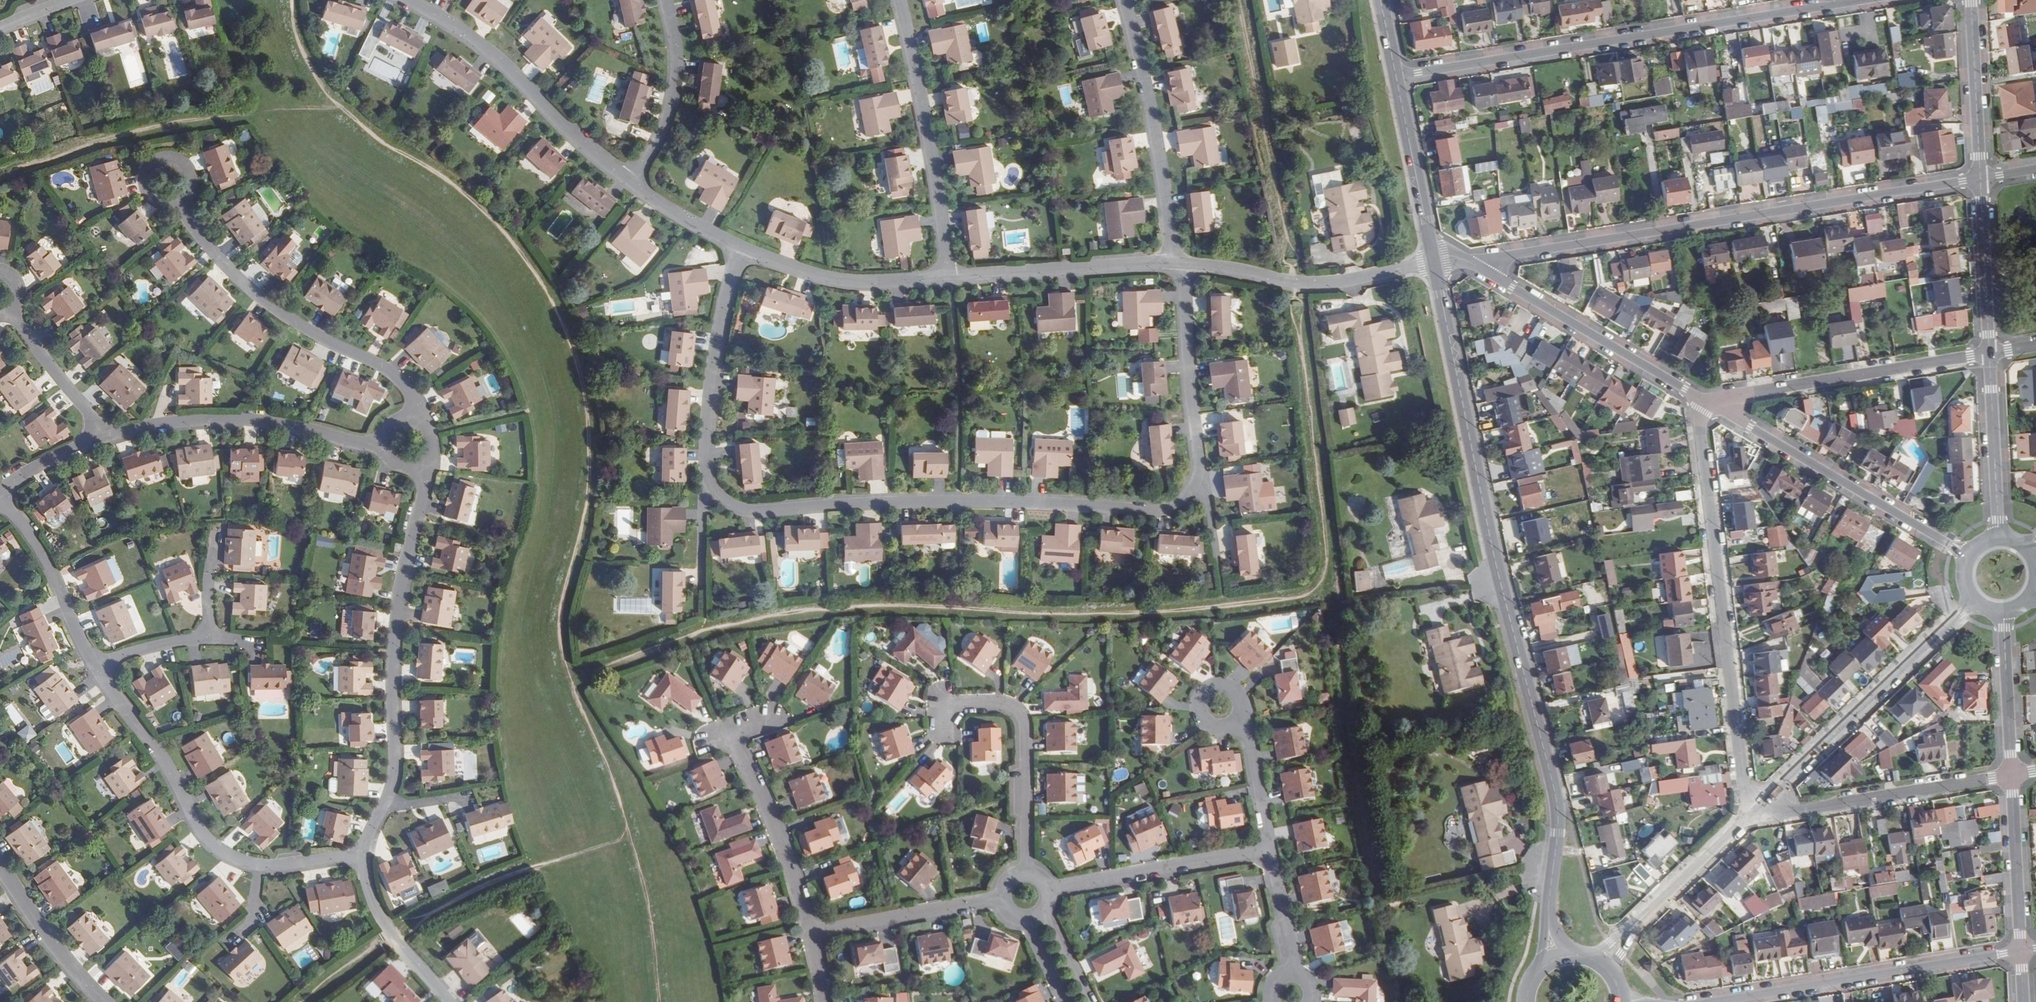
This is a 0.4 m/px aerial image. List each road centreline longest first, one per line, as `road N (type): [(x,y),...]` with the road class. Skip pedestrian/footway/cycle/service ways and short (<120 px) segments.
road 1 (secondary): [(1433,260),(1555,803),(1547,916),(1560,959)]
road 2 (residential): [(1980,179),(1471,263)]
road 3 (residential): [(713,494),(755,512),(957,502),(1161,512),(1197,486)]
road 4 (residential): [(1395,77),(1872,0)]
road 5 (residential): [(1705,400),(1697,409),(1733,721),(1744,790),(1755,811)]
road 6 (residential): [(424,459),(424,489),(396,609),(398,767),(384,805)]
road 7 (residential): [(413,417),(398,382),(267,300),(178,198)]
road 8 (residential): [(1712,1001),(2021,950)]
road 9 (residential): [(1705,400),(1967,556)]
road 10 (residential): [(1973,603),(1755,811)]
road 11 (residential): [(402,0),(480,46),(633,185)]
road 12 (residential): [(1989,354),(1705,400)]
road 13 (residential): [(102,431),(236,420),(348,443),(382,440)]
road 14 (residential): [(950,277),(899,0)]
road 15 (residential): [(1471,263),(1705,400)]
road 16 (residential): [(1171,263),(1148,96),(1123,0)]
road 17 (residential): [(261,864),(206,838),(158,750),(96,665)]
road 18 (residential): [(1755,811),(1793,812),(2011,776)]
road 19 (residential): [(810,934),(764,803),(728,740),(768,724)]
road 20 (residential): [(1185,264),(1322,285),(1433,260)]
road 21 (residential): [(739,248),(710,389),(705,465),(713,494)]
road 22 (residential): [(1029,871),(1019,721),(1004,711),(951,714),(946,741)]
road 23 (residential): [(1197,486),(1185,264)]
road 24 (residential): [(950,277),(1171,263)]
road 25 (residential): [(1053,891),(1270,849)]
road 26 (residential): [(1755,811),(1599,965)]
road 27 (residential): [(739,248),(840,283),(950,277)]
road 28 (residential): [(666,0),(676,47),(674,96),(633,185)]
road 29 (residential): [(96,665),(43,553),(0,499)]
road 30 (residential): [(810,934),(999,900)]
road 31 (secondary): [(1395,77),(1433,260)]
road 32 (residential): [(2000,537),(1989,354)]
road 33 (residential): [(1980,179),(1971,0)]
road 34 (residential): [(1989,354),(1980,179)]
road 35 (residential): [(365,854),(372,906),(449,1001)]
road 36 (residential): [(2011,776),(2021,950)]
road 37 (residential): [(103,1001),(0,866)]
road 38 (residential): [(2003,615),(2011,776)]
road 39 (residential): [(13,309),(102,431)]
road 40 (residential): [(1270,849),(1239,709)]
road 41 (residential): [(1297,975),(1270,849)]
road 42 (residential): [(633,185),(739,248)]
road 43 (residential): [(178,198),(189,180),(186,166),(160,157),(144,180),(163,201)]

